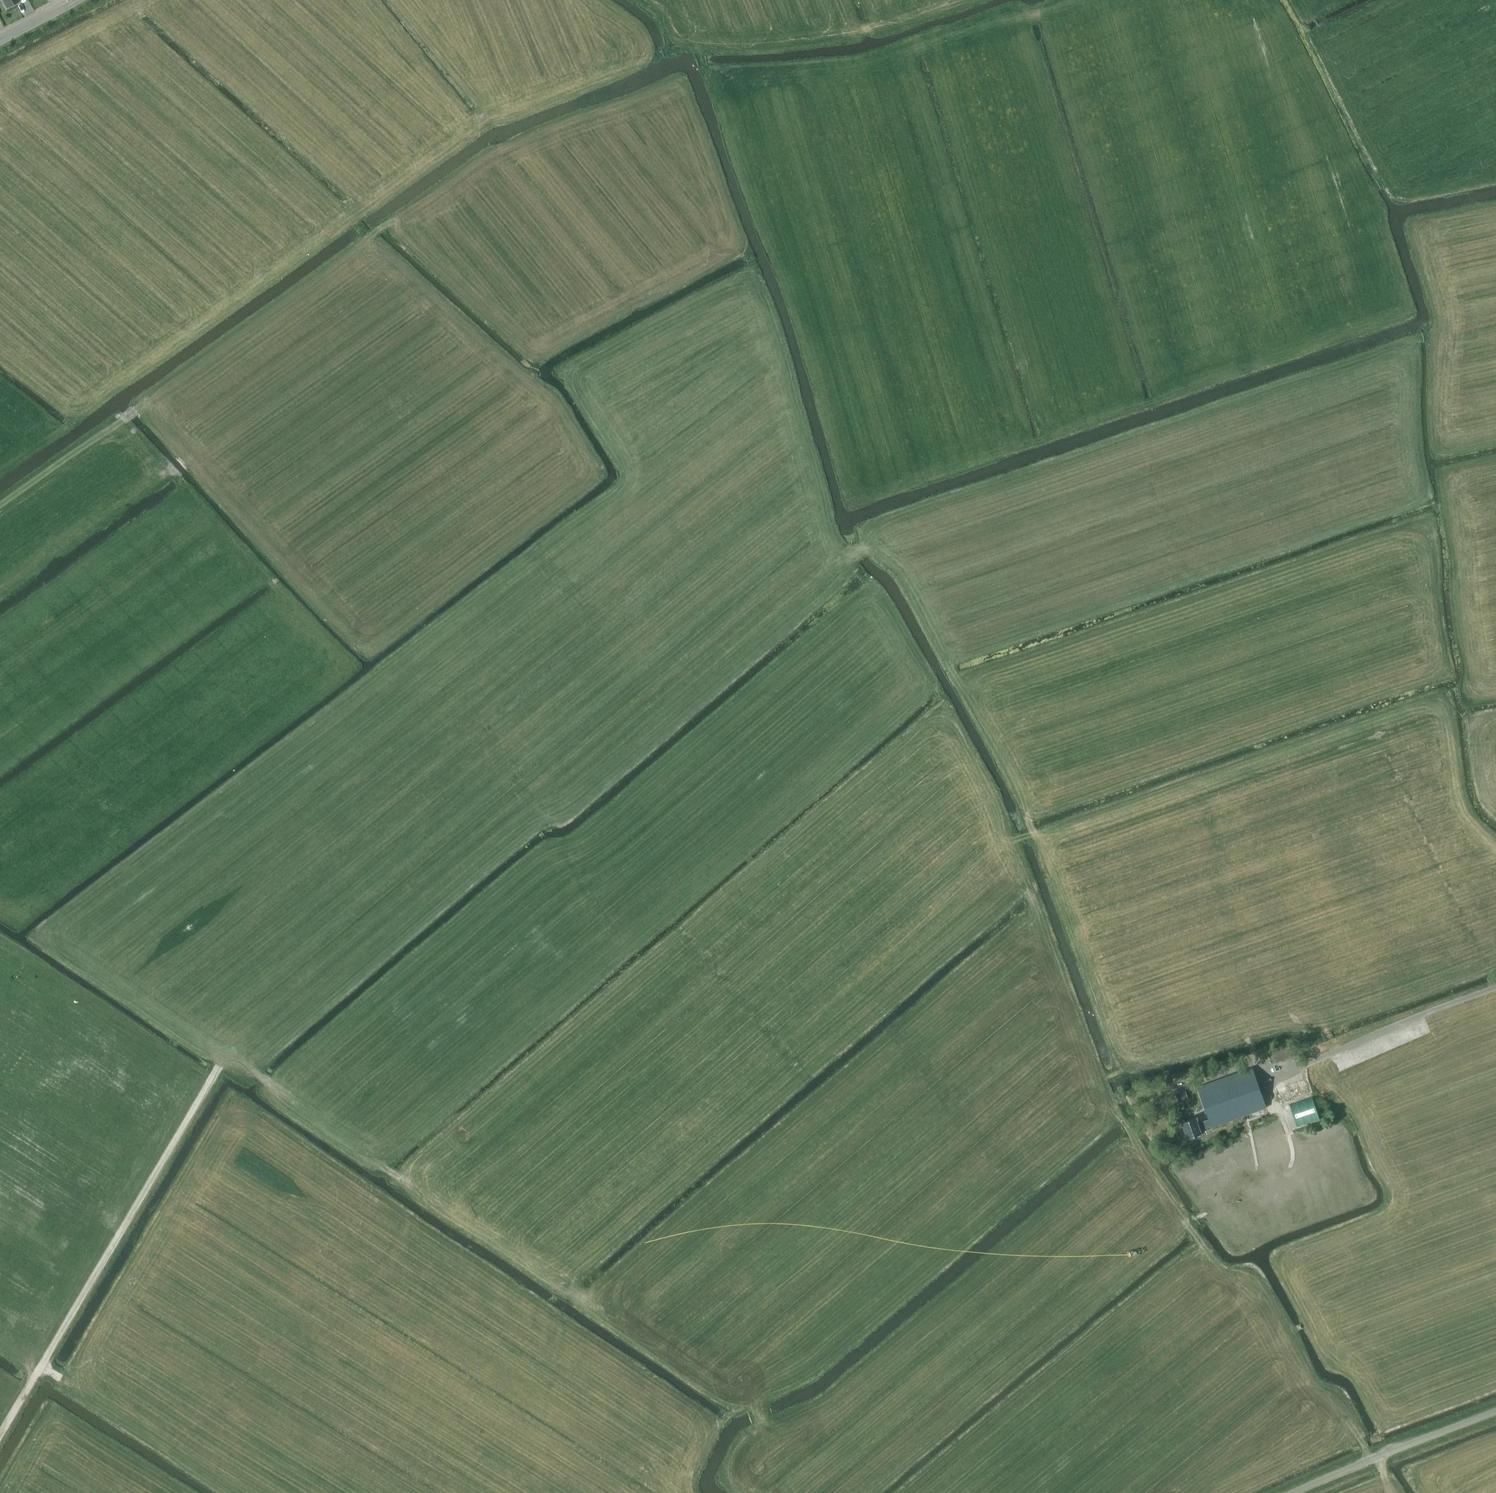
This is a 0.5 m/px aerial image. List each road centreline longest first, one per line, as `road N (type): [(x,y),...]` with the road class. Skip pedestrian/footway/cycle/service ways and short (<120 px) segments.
road 1 (unclassified): [(1302,1492),(1495,1416)]

